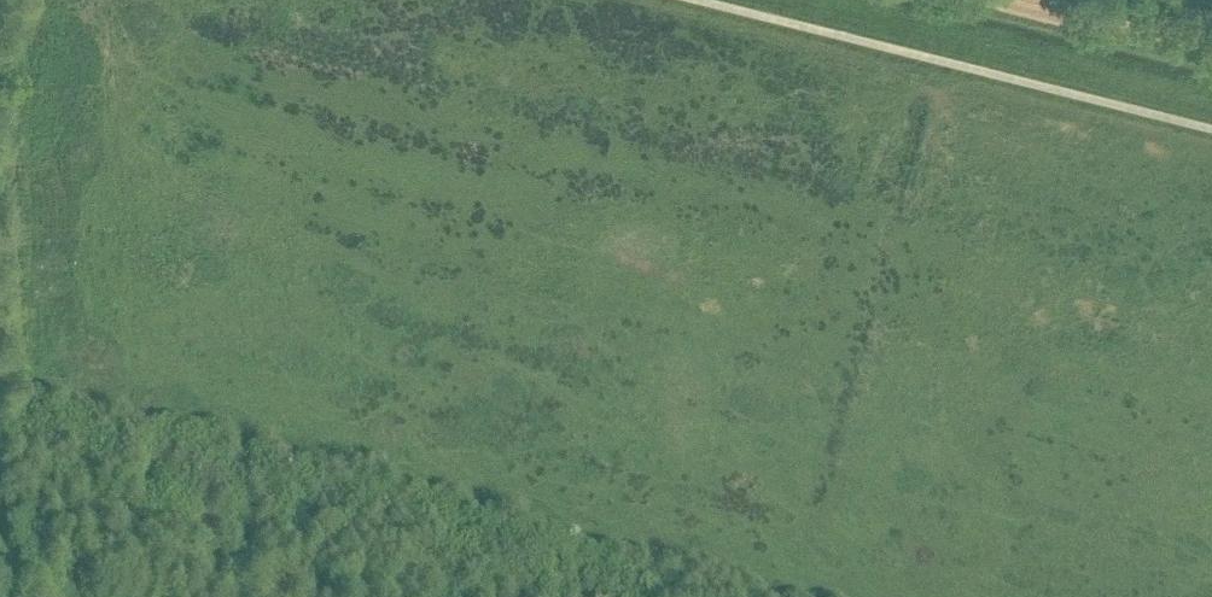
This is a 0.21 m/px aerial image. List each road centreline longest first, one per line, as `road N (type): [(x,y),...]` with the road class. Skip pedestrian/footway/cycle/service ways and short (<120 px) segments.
road 1 (track): [(1045,0),(1211,40)]

